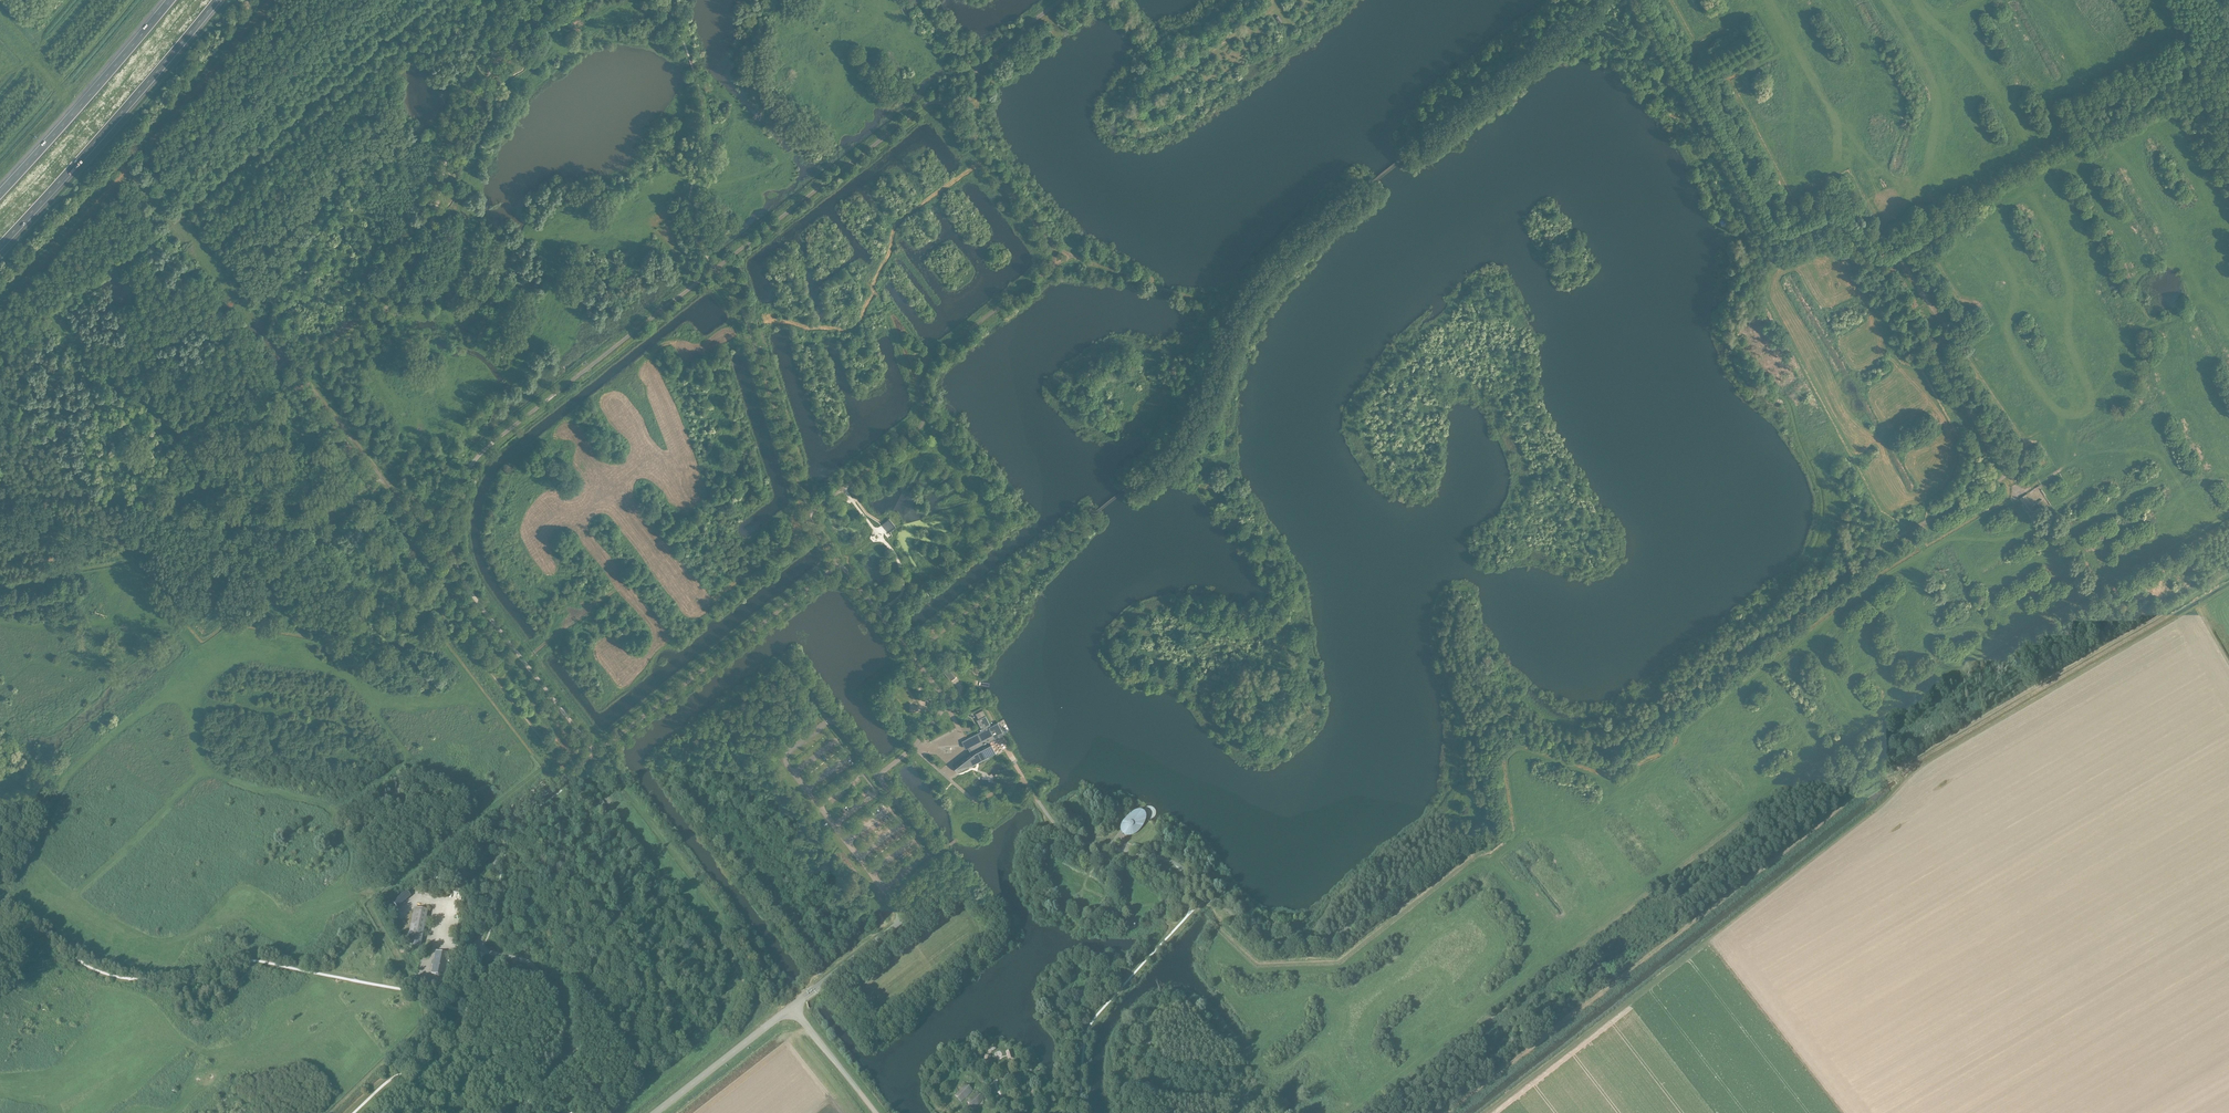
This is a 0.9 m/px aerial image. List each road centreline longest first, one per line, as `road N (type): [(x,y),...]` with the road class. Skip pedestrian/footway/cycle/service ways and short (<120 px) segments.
road 1 (unclassified): [(792,1008),(899,921),(884,891),(932,848),(877,777),(914,748),(948,704)]
road 2 (track): [(1861,248),(1927,207),(1946,223),(2167,88)]
road 3 (motorway): [(0,246),(217,0)]
road 4 (unclassified): [(839,563),(595,753)]
road 5 (unclassified): [(595,753),(464,579),(452,515)]
road 6 (motorway): [(170,0),(0,194)]
road 7 (unclassified): [(479,939),(507,819),(595,753)]
road 8 (unclassified): [(657,1112),(792,1008)]
road 9 (unclassified): [(874,1112),(792,1008)]

